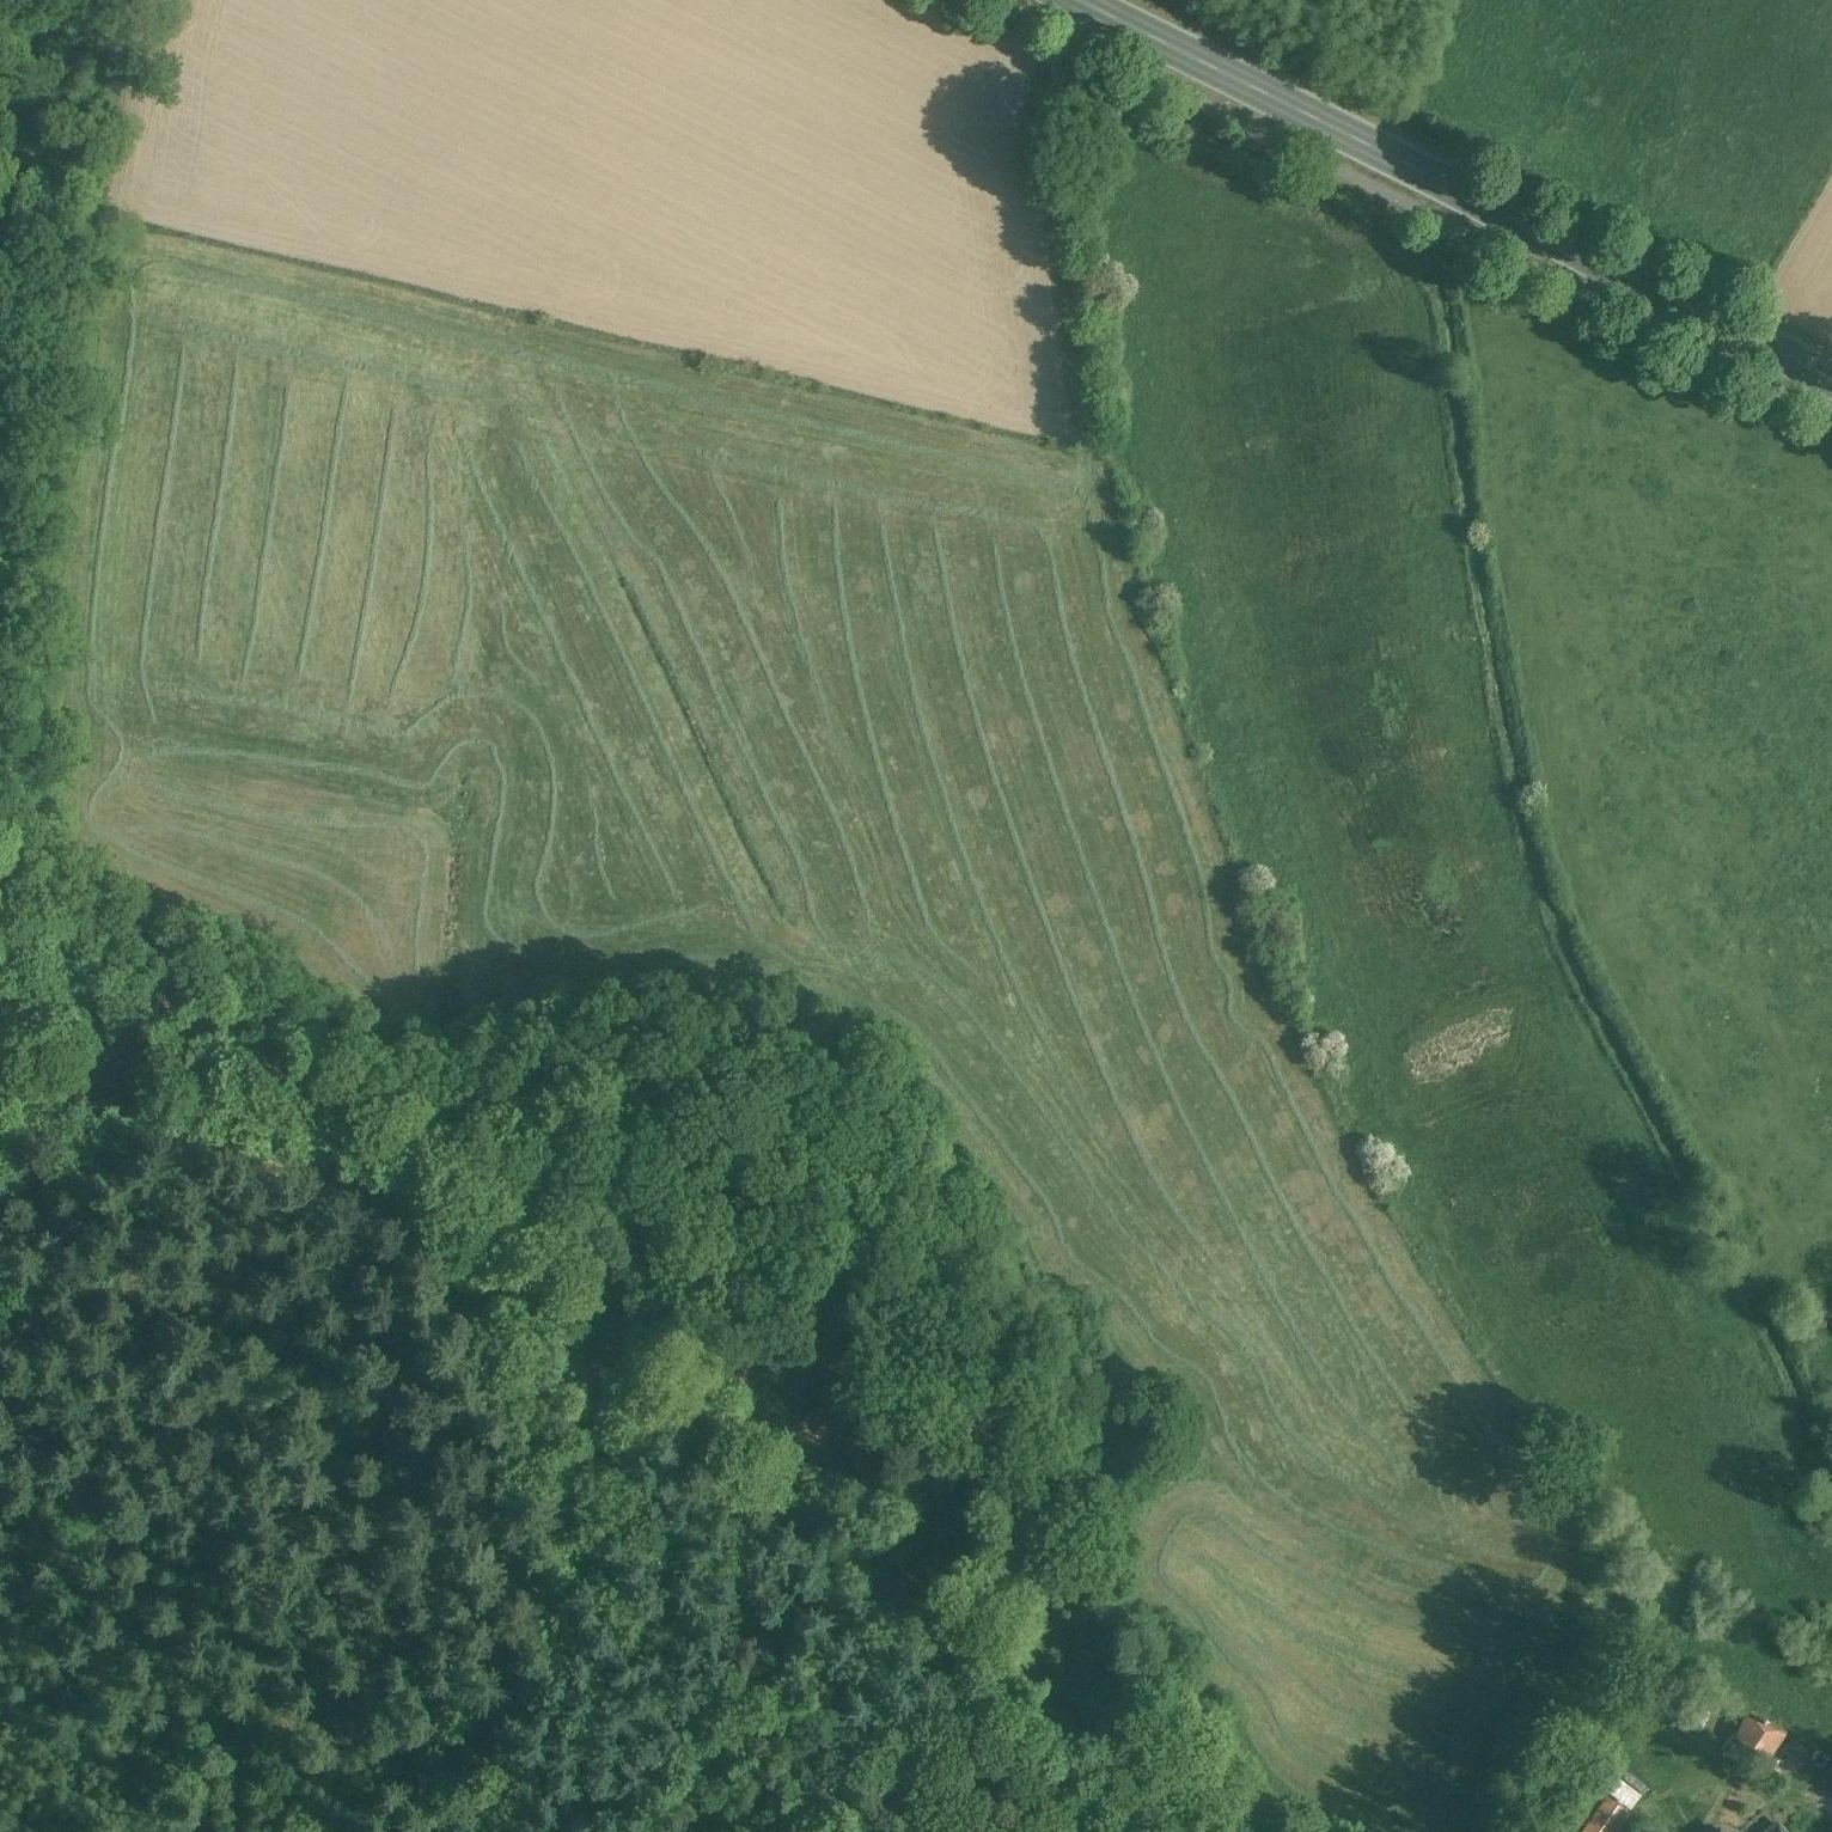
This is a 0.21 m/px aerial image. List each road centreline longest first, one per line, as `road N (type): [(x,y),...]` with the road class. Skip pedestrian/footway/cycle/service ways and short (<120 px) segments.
road 1 (track): [(0,1065),(426,1232),(1214,1831)]
road 2 (primary): [(1090,0),(1831,376)]
road 3 (track): [(612,1373),(452,1831)]

